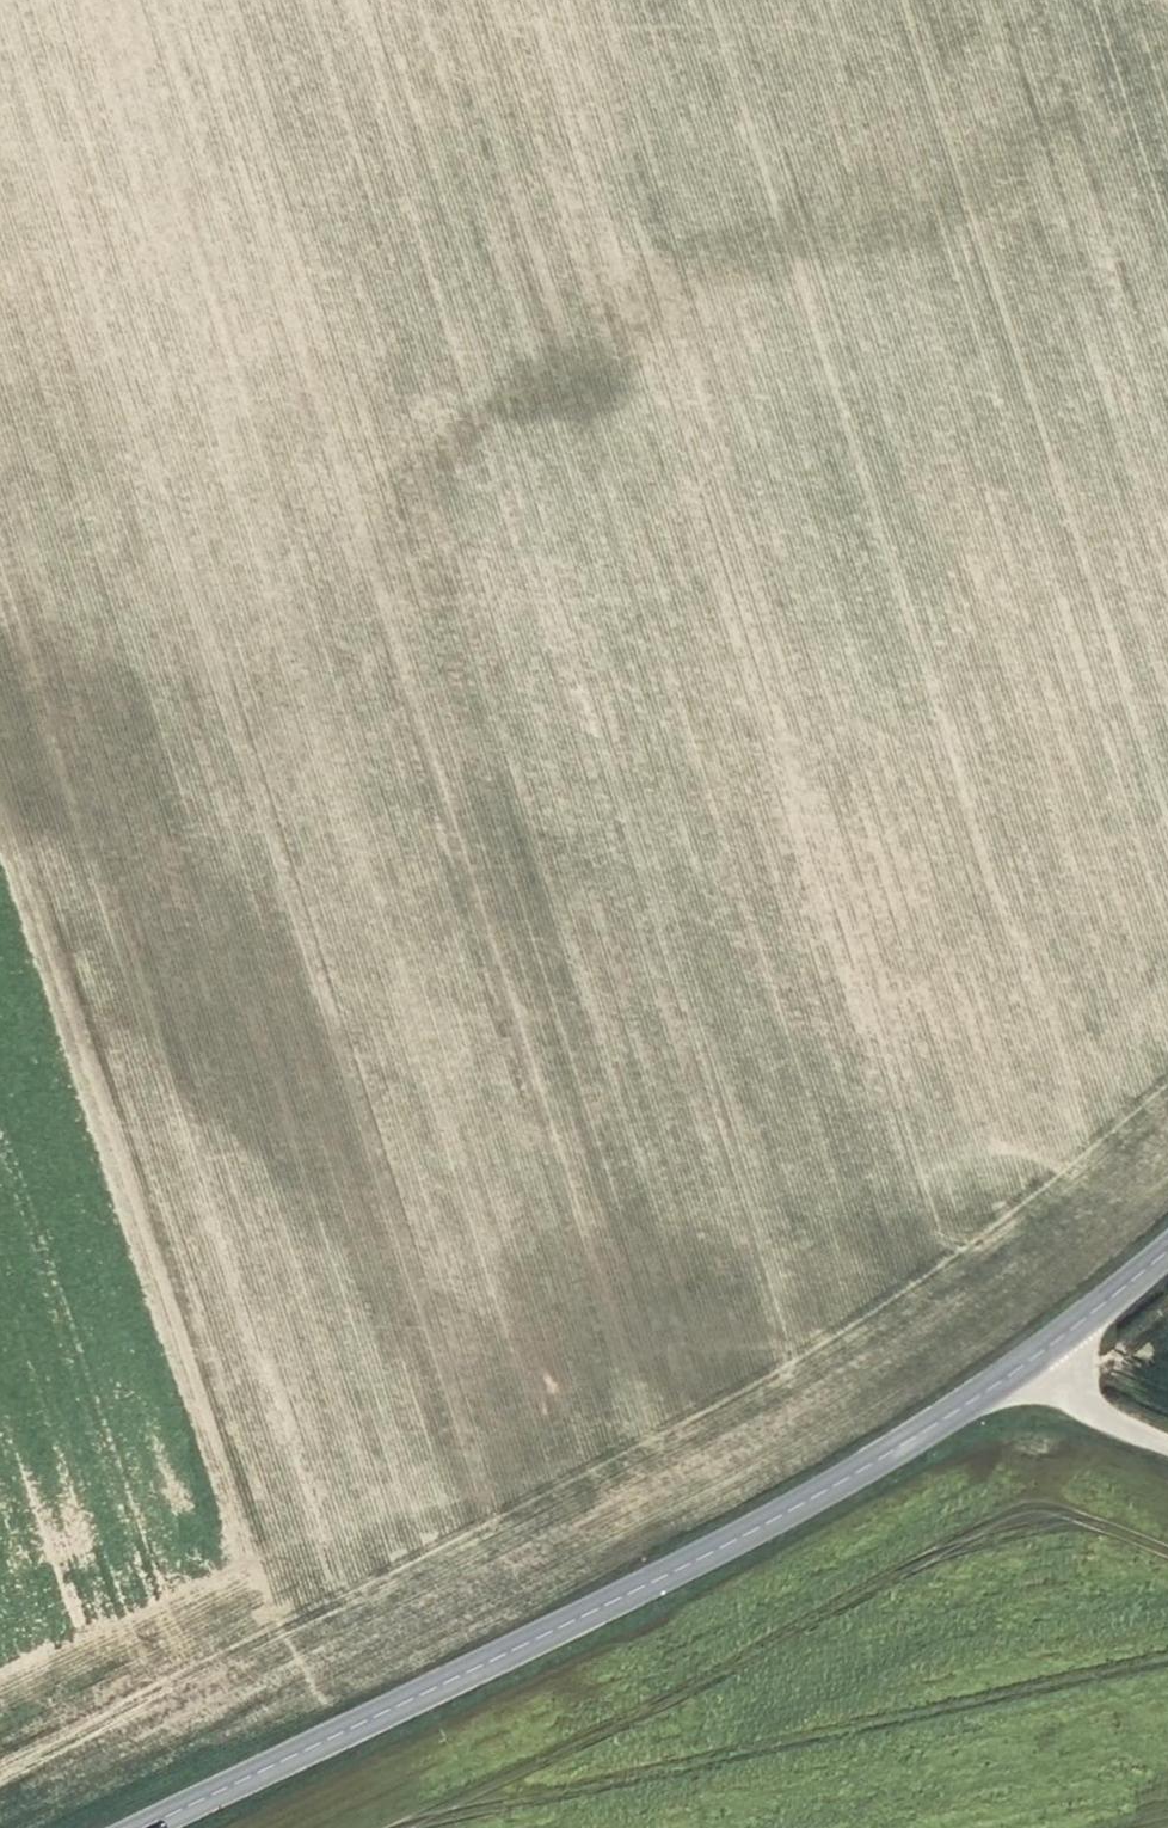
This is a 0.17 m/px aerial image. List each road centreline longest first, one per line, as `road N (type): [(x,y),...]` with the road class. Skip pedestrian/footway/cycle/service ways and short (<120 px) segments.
road 1 (secondary): [(146,1827),(828,1489),(1044,1353)]
road 2 (secondary): [(1044,1353),(1167,1250)]
road 3 (residential): [(1167,1444),(1091,1411),(1044,1353)]

